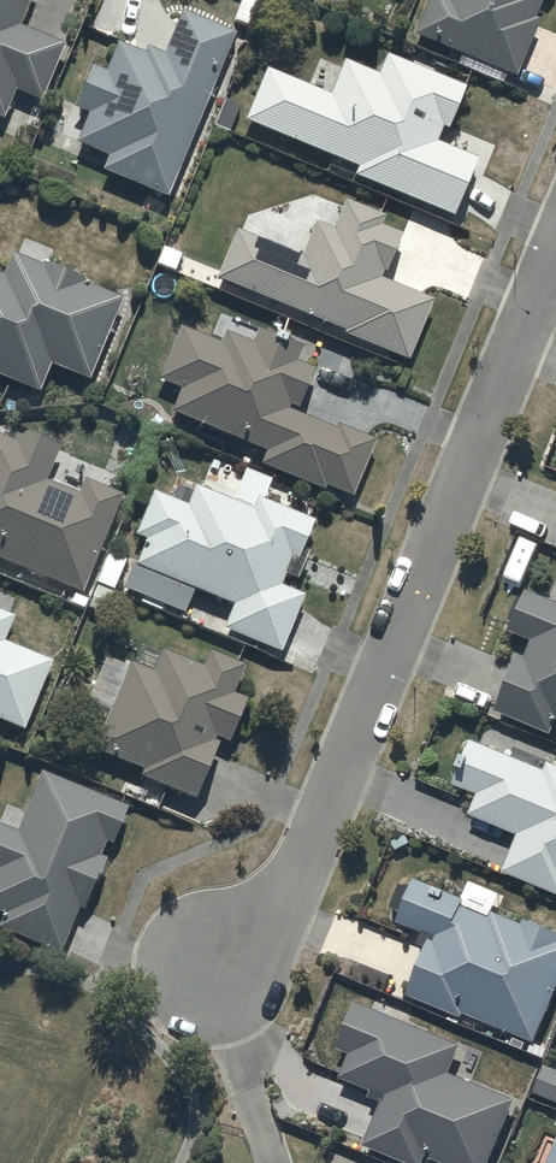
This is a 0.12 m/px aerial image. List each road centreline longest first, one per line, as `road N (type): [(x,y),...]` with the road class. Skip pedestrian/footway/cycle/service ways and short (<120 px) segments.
road 1 (residential): [(208,967),(301,865),(555,238)]

